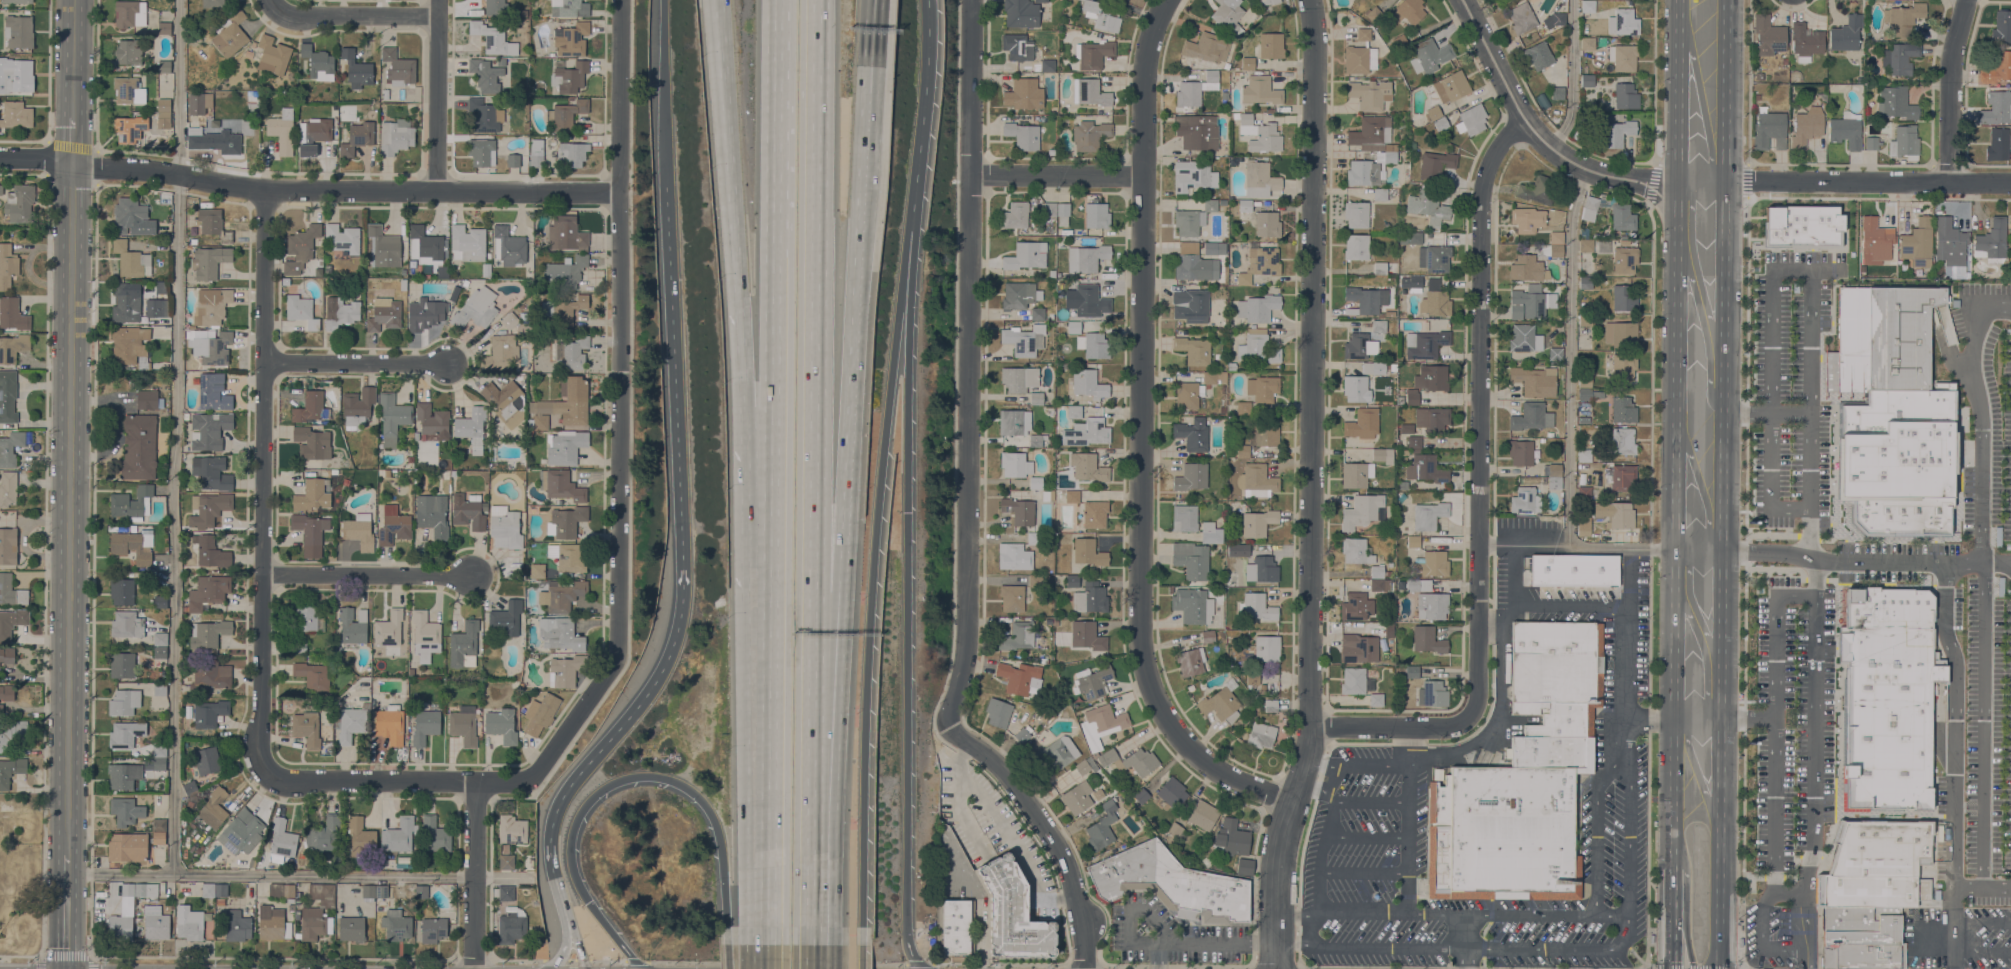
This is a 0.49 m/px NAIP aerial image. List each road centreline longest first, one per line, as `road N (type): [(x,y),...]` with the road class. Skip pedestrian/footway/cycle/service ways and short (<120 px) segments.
road 1 (tertiary): [(1276,885),(1310,726),(1309,0)]
road 2 (residential): [(1168,0),(1147,60),(1142,177),(1143,657),(1164,713),(1188,745),(1225,775),(1292,804)]
road 3 (residential): [(477,781),(521,781),(538,770),(617,658),(621,0)]
road 4 (motorway): [(670,186),(685,612),(651,696),(560,809),(554,851),(573,924)]
road 5 (residential): [(1310,726),(1449,727),(1474,710),(1481,201),(1489,163),(1524,119)]
road 6 (motorway): [(862,968),(872,584),(907,231)]
road 7 (secondary): [(71,163),(67,854)]
road 8 (residential): [(967,645),(970,0)]
road 9 (motorway): [(919,968),(906,929),(908,379)]
road 10 (motorway): [(813,591),(818,0)]
road 11 (residential): [(265,774),(268,189)]
road 12 (residential): [(620,192),(268,189),(71,163)]
road 13 (motorway): [(642,968),(588,902),(572,868),(574,826),(591,799),(634,776),(682,786),(710,812),(724,884)]
road 14 (motorway): [(813,591),(863,216)]
road 15 (residential): [(1085,968),(1060,850),(995,762),(950,725),(967,645)]
road 16 (primary): [(1678,181),(1675,550)]
road 17 (motorway): [(773,599),(770,968)]
road 18 (primary): [(1721,550),(1723,181)]
road 19 (motorway): [(810,945),(813,591)]
road 20 (tertiary): [(1678,181),(1604,175),(1553,150),(1524,119),(1463,0)]
road 21 (motorway): [(722,0),(742,296)]
road 22 (tertiary): [(2010,183),(1723,181)]
road 23 (motorway): [(778,0),(776,257)]
road 24 (primary): [(1718,968),(1719,719)]
road 25 (motorway): [(907,231),(924,0)]
road 26 (residential): [(477,781),(265,774)]
road 27 (residential): [(471,577),(264,576)]
road 28 (primary): [(1722,368),(1693,255),(1690,196),(1678,181)]
road 29 (residential): [(439,192),(439,0)]
road 30 (motorway): [(775,409),(773,599)]
road 31 (primary): [(1678,232),(1709,351),(1710,401),(1722,412)]
road 32 (residential): [(474,968),(477,781)]
road 33 (primary): [(1679,1),(1711,161),(1723,181)]
road 34 (motorway): [(664,0),(670,186)]
road 35 (residential): [(1952,183),(1954,55),(1967,0)]
road 36 (primary): [(1723,181),(1725,0)]
road 37 (primary): [(1679,0),(1678,181)]
road 38 (residential): [(443,365),(266,360)]
road 39 (residential): [(1142,177),(968,175)]
road 40 (residential): [(439,16),(284,13),(271,0)]
road 41 (primary): [(1719,719),(1721,550)]
road 42 (primary): [(1675,550),(1674,719)]
road 43 (motorway): [(776,257),(775,409)]
road 44 (primary): [(1674,719),(1673,869)]
road 45 (primary): [(1676,412),(1708,510),(1709,538),(1721,550)]
road 46 (motorway): [(908,379),(907,231)]
road 47 (primary): [(1675,584),(1702,645),(1707,696),(1719,719)]
road 48 (primary): [(1719,665),(1688,592),(1687,560),(1675,550)]
road 49 (primary): [(1719,832),(1686,729),(1674,719)]
road 50 (motorway): [(863,216),(869,95)]

